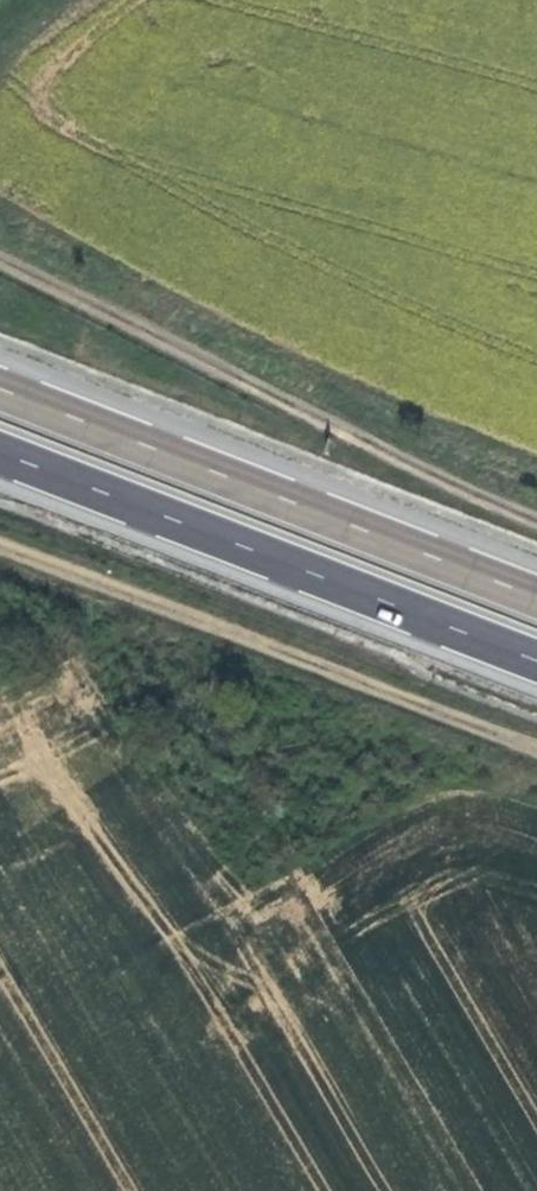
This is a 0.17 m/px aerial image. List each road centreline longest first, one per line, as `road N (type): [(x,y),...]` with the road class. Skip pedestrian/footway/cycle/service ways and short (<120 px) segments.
road 1 (track): [(0,252),(536,506)]
road 2 (primary): [(0,451),(536,662)]
road 3 (primary): [(536,597),(0,388)]
road 4 (track): [(536,753),(0,553)]

